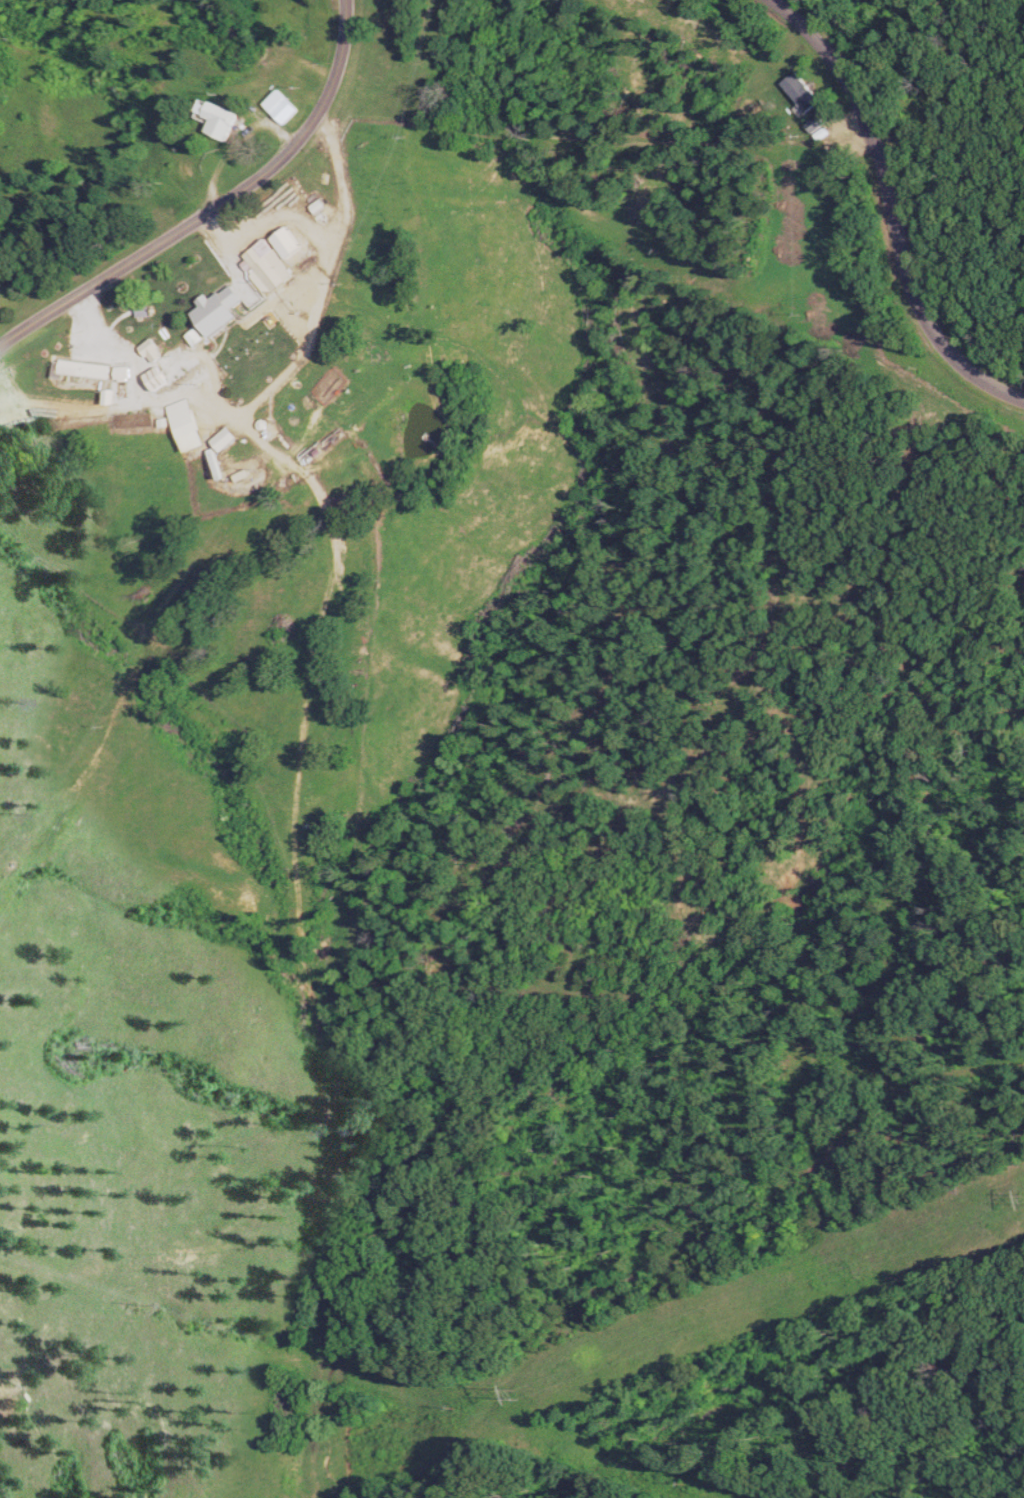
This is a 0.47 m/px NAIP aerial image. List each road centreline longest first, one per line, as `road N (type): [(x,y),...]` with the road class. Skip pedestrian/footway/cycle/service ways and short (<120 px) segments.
road 1 (residential): [(468,1497),(533,1446),(646,1294),(766,1190),(1023,1076)]
road 2 (residential): [(0,349),(257,180),(302,137),(333,88),(349,41),(348,0)]
road 3 (residential): [(1023,403),(944,358),(906,140),(776,0)]

